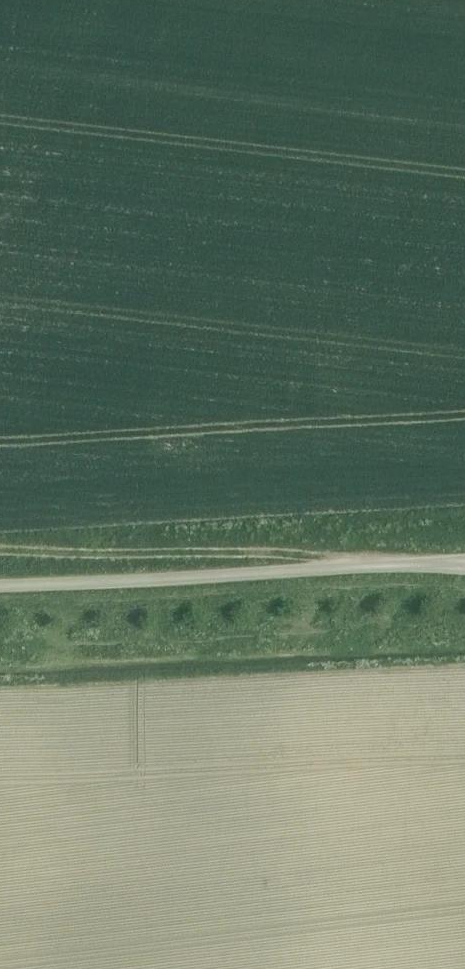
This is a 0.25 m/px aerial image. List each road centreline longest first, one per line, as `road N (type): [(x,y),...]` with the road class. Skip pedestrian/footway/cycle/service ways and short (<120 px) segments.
road 1 (unclassified): [(0,589),(464,568)]

